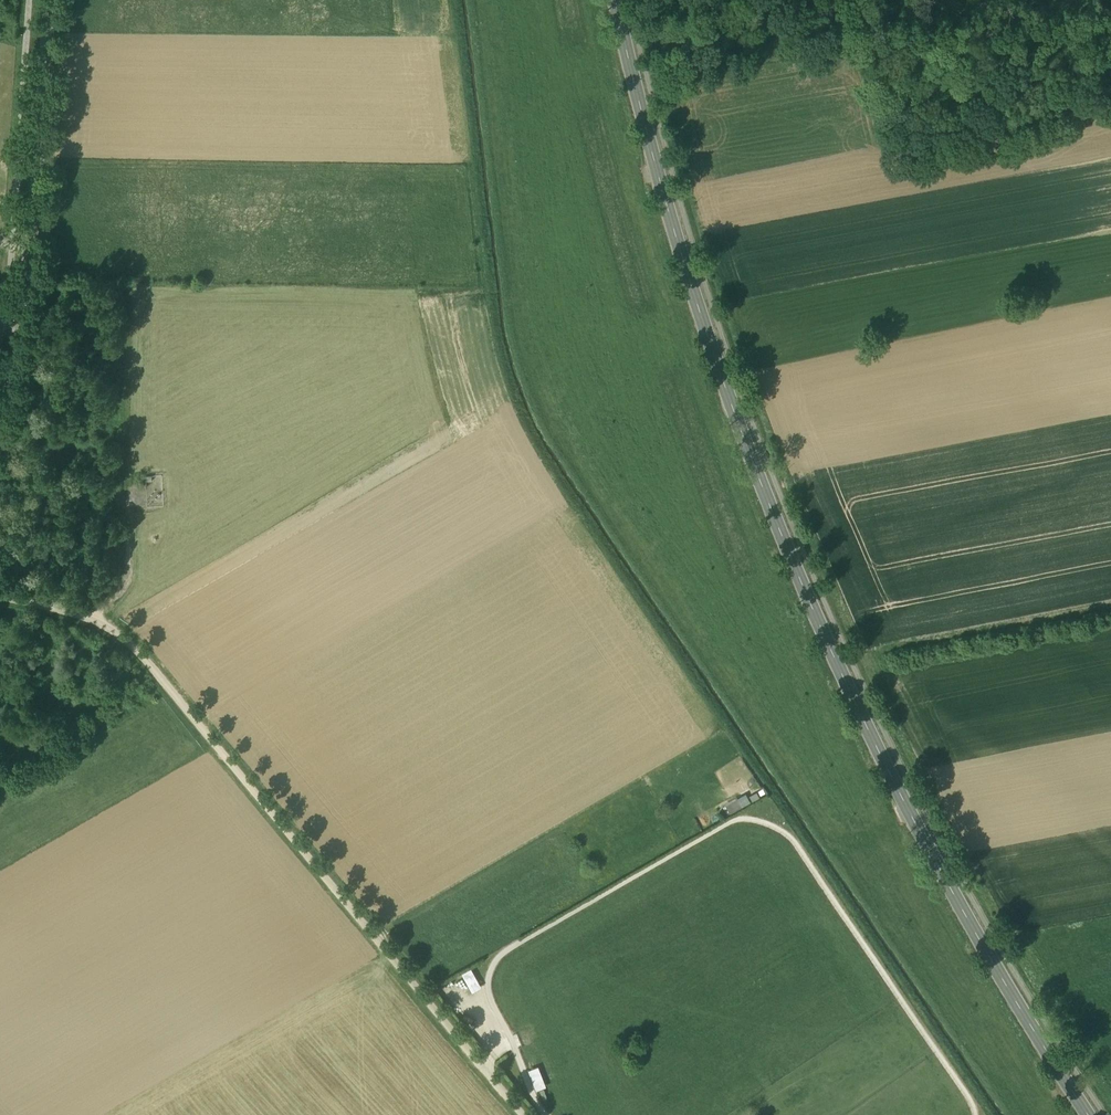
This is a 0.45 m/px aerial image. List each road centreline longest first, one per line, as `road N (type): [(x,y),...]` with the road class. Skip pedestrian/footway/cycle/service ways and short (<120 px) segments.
road 1 (tertiary): [(1090,1114),(991,958),(892,776),(806,585),(694,286),(619,0)]
road 2 (unclassified): [(529,1114),(117,633),(93,618),(0,596)]
road 3 (tertiary): [(20,334),(50,0)]

